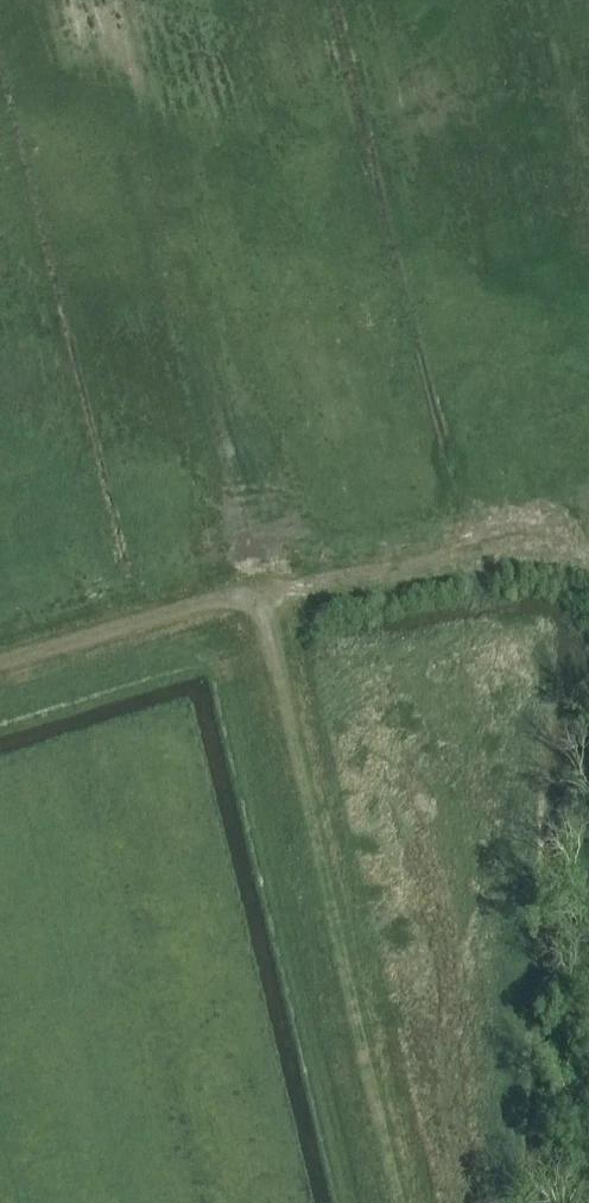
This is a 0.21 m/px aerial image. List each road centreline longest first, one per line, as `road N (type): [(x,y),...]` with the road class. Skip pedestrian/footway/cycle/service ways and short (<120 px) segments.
road 1 (track): [(397,1202),(258,580),(0,663)]

